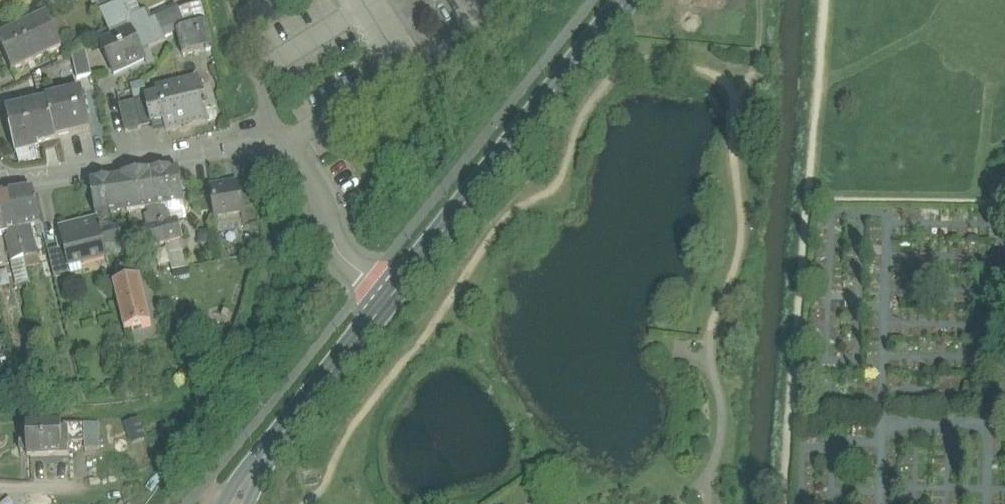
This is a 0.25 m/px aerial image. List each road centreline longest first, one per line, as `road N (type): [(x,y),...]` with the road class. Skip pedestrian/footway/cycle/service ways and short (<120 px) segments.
road 1 (residential): [(392,295),(338,251),(311,173),(275,141),(0,180)]
road 2 (tertiary): [(392,295),(627,0)]
road 3 (tertiary): [(236,503),(392,295)]

